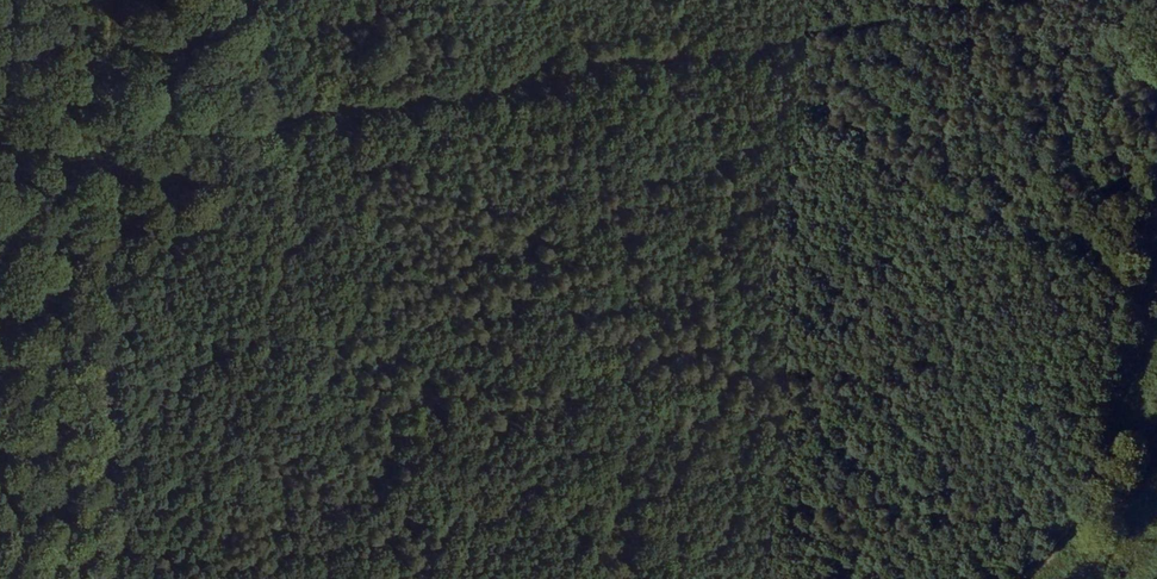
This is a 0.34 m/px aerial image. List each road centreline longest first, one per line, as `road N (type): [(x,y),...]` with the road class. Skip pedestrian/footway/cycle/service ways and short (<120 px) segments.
road 1 (track): [(1136,0),(0,192)]
road 2 (track): [(109,578),(116,0)]
road 3 (track): [(1156,402),(1017,578)]

